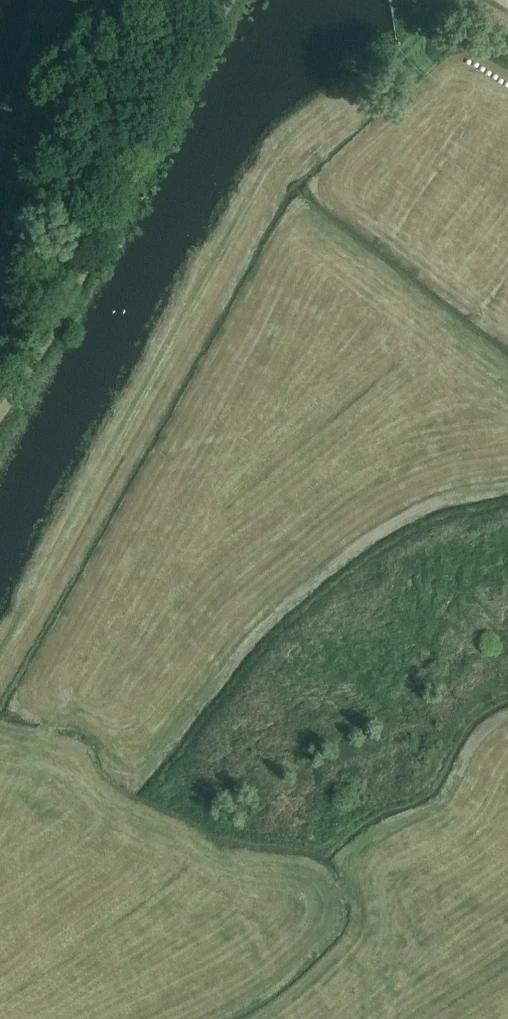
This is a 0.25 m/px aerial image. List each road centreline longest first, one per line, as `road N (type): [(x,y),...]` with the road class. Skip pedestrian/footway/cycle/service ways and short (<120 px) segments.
road 1 (track): [(0,413),(73,293),(225,0)]

